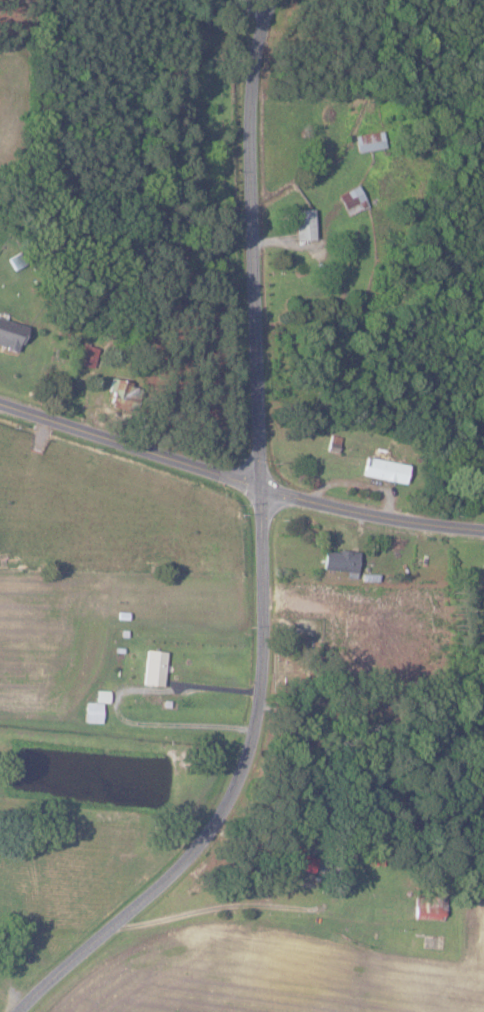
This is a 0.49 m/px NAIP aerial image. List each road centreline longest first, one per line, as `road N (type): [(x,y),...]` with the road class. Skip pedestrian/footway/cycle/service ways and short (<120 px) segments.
road 1 (residential): [(21,1011),(188,858),(230,796),(261,692),(265,490)]
road 2 (tertiary): [(0,402),(265,490),(483,531)]
road 3 (residential): [(274,0),(256,104),(265,490)]

